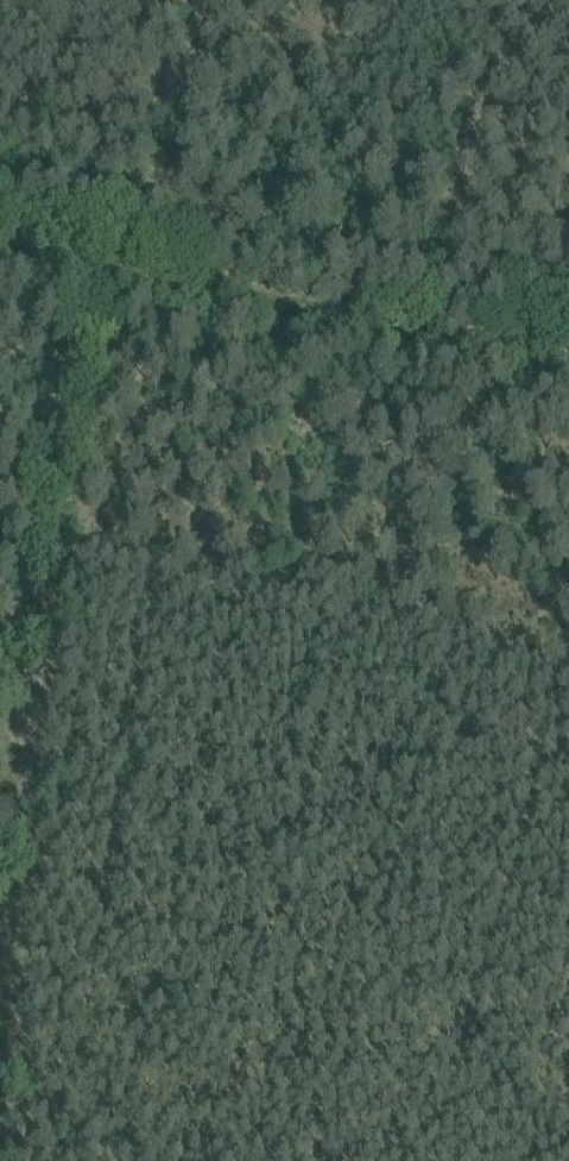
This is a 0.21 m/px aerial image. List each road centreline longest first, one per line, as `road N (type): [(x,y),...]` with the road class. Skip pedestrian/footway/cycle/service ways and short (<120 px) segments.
road 1 (track): [(568,289),(0,182)]
road 2 (track): [(61,549),(568,657)]
road 3 (track): [(0,1098),(55,594)]
road 4 (track): [(78,368),(61,549)]

